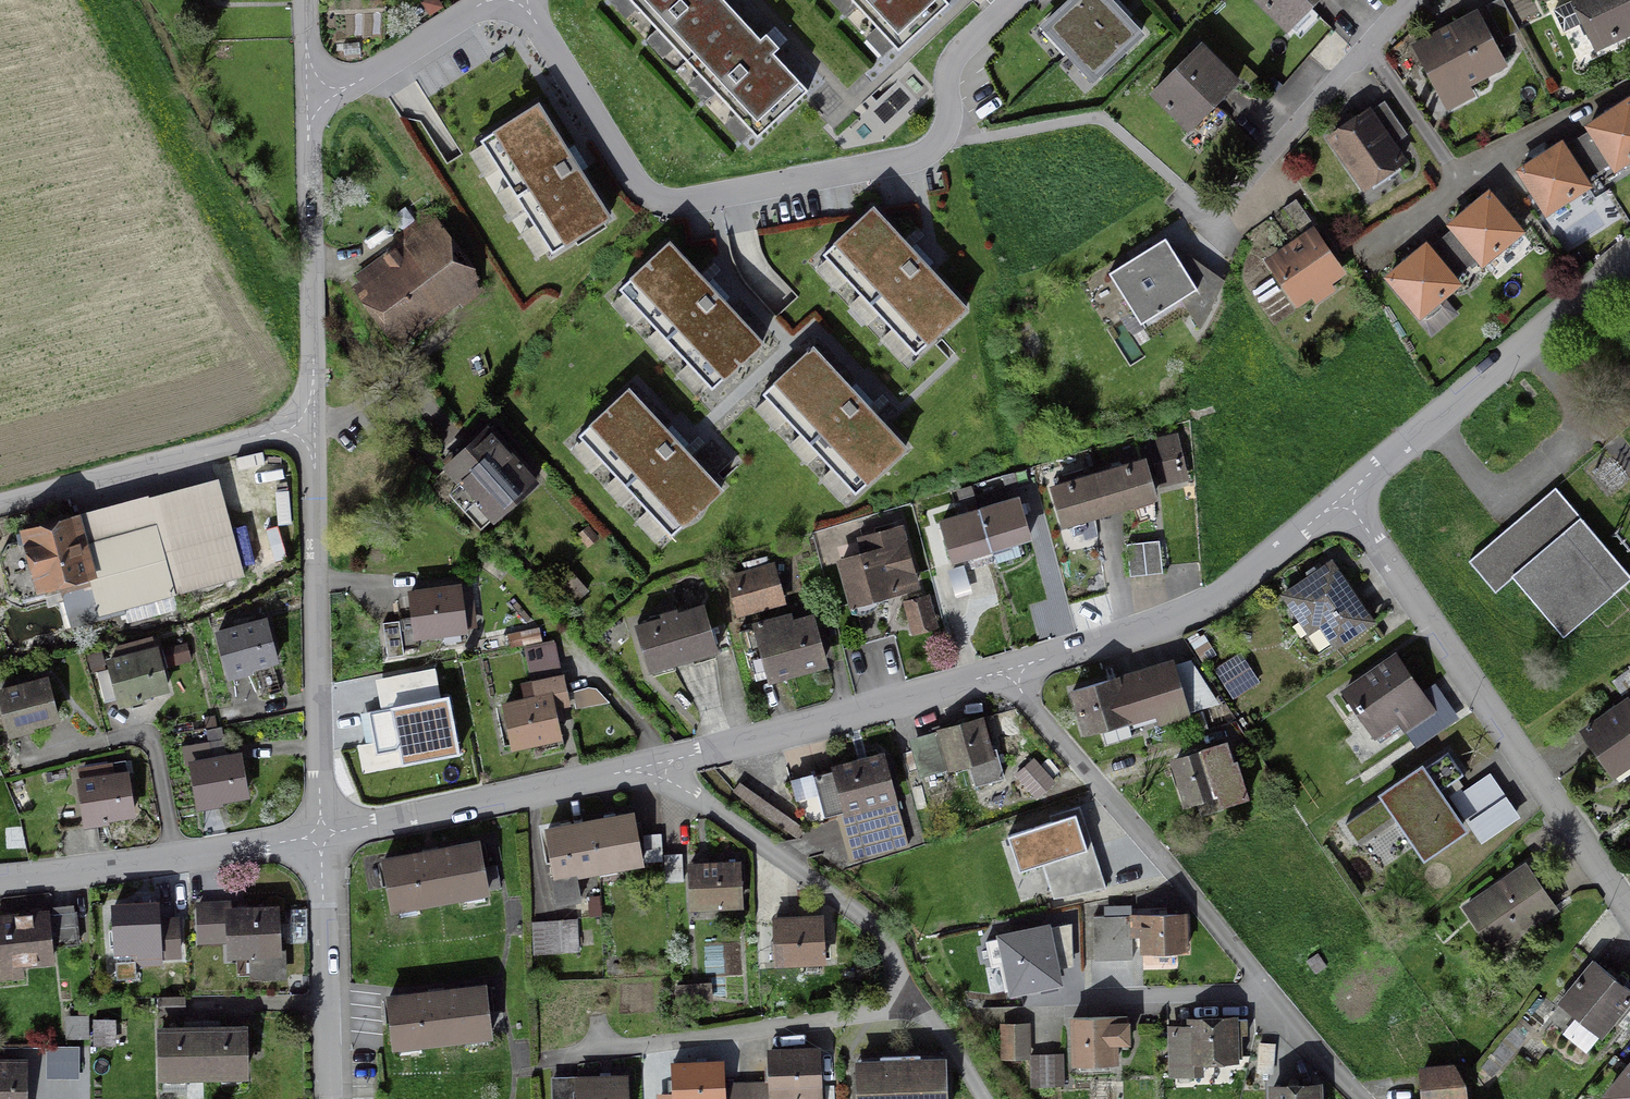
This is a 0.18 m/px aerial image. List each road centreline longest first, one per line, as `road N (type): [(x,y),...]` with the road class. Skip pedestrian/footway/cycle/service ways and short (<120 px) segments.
road 1 (residential): [(1361,1098),(1027,705),(1009,670)]
road 2 (residential): [(521,0),(635,181),(660,201),(915,159),(943,139)]
road 3 (residential): [(1344,497),(1629,916)]
road 4 (residential): [(320,835),(312,429)]
road 5 (residential): [(1344,497),(1199,609),(1009,670)]
road 6 (residential): [(541,1061),(913,1003)]
road 7 (residential): [(1629,259),(1344,497)]
road 8 (residential): [(1009,670),(660,764)]
road 9 (residential): [(913,1003),(870,921),(670,780),(660,764)]
road 10 (residential): [(660,764),(320,835)]
road 11 (residential): [(320,835),(0,879)]
road 12 (residential): [(307,107),(312,429)]
road 13 (residential): [(312,429),(0,503)]
road 14 (residential): [(326,1098),(320,835)]
road 15 (residential): [(492,564),(643,730),(660,764)]
road 16 (residential): [(490,0),(307,107)]
road 17 (residential): [(943,139),(953,61),(1015,0)]
road 18 (residential): [(984,1098),(952,1045),(913,1003)]

